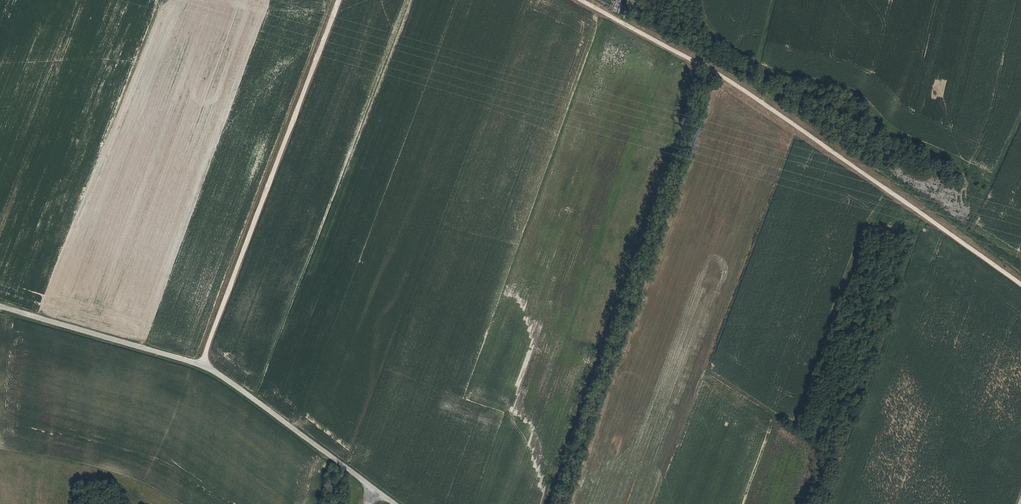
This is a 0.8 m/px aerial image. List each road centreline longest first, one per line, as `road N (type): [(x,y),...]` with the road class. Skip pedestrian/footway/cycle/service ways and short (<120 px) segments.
road 1 (track): [(582,0),(754,100),(1020,288)]
road 2 (unclassified): [(0,307),(218,373),(376,490)]
road 3 (track): [(201,365),(342,0)]

